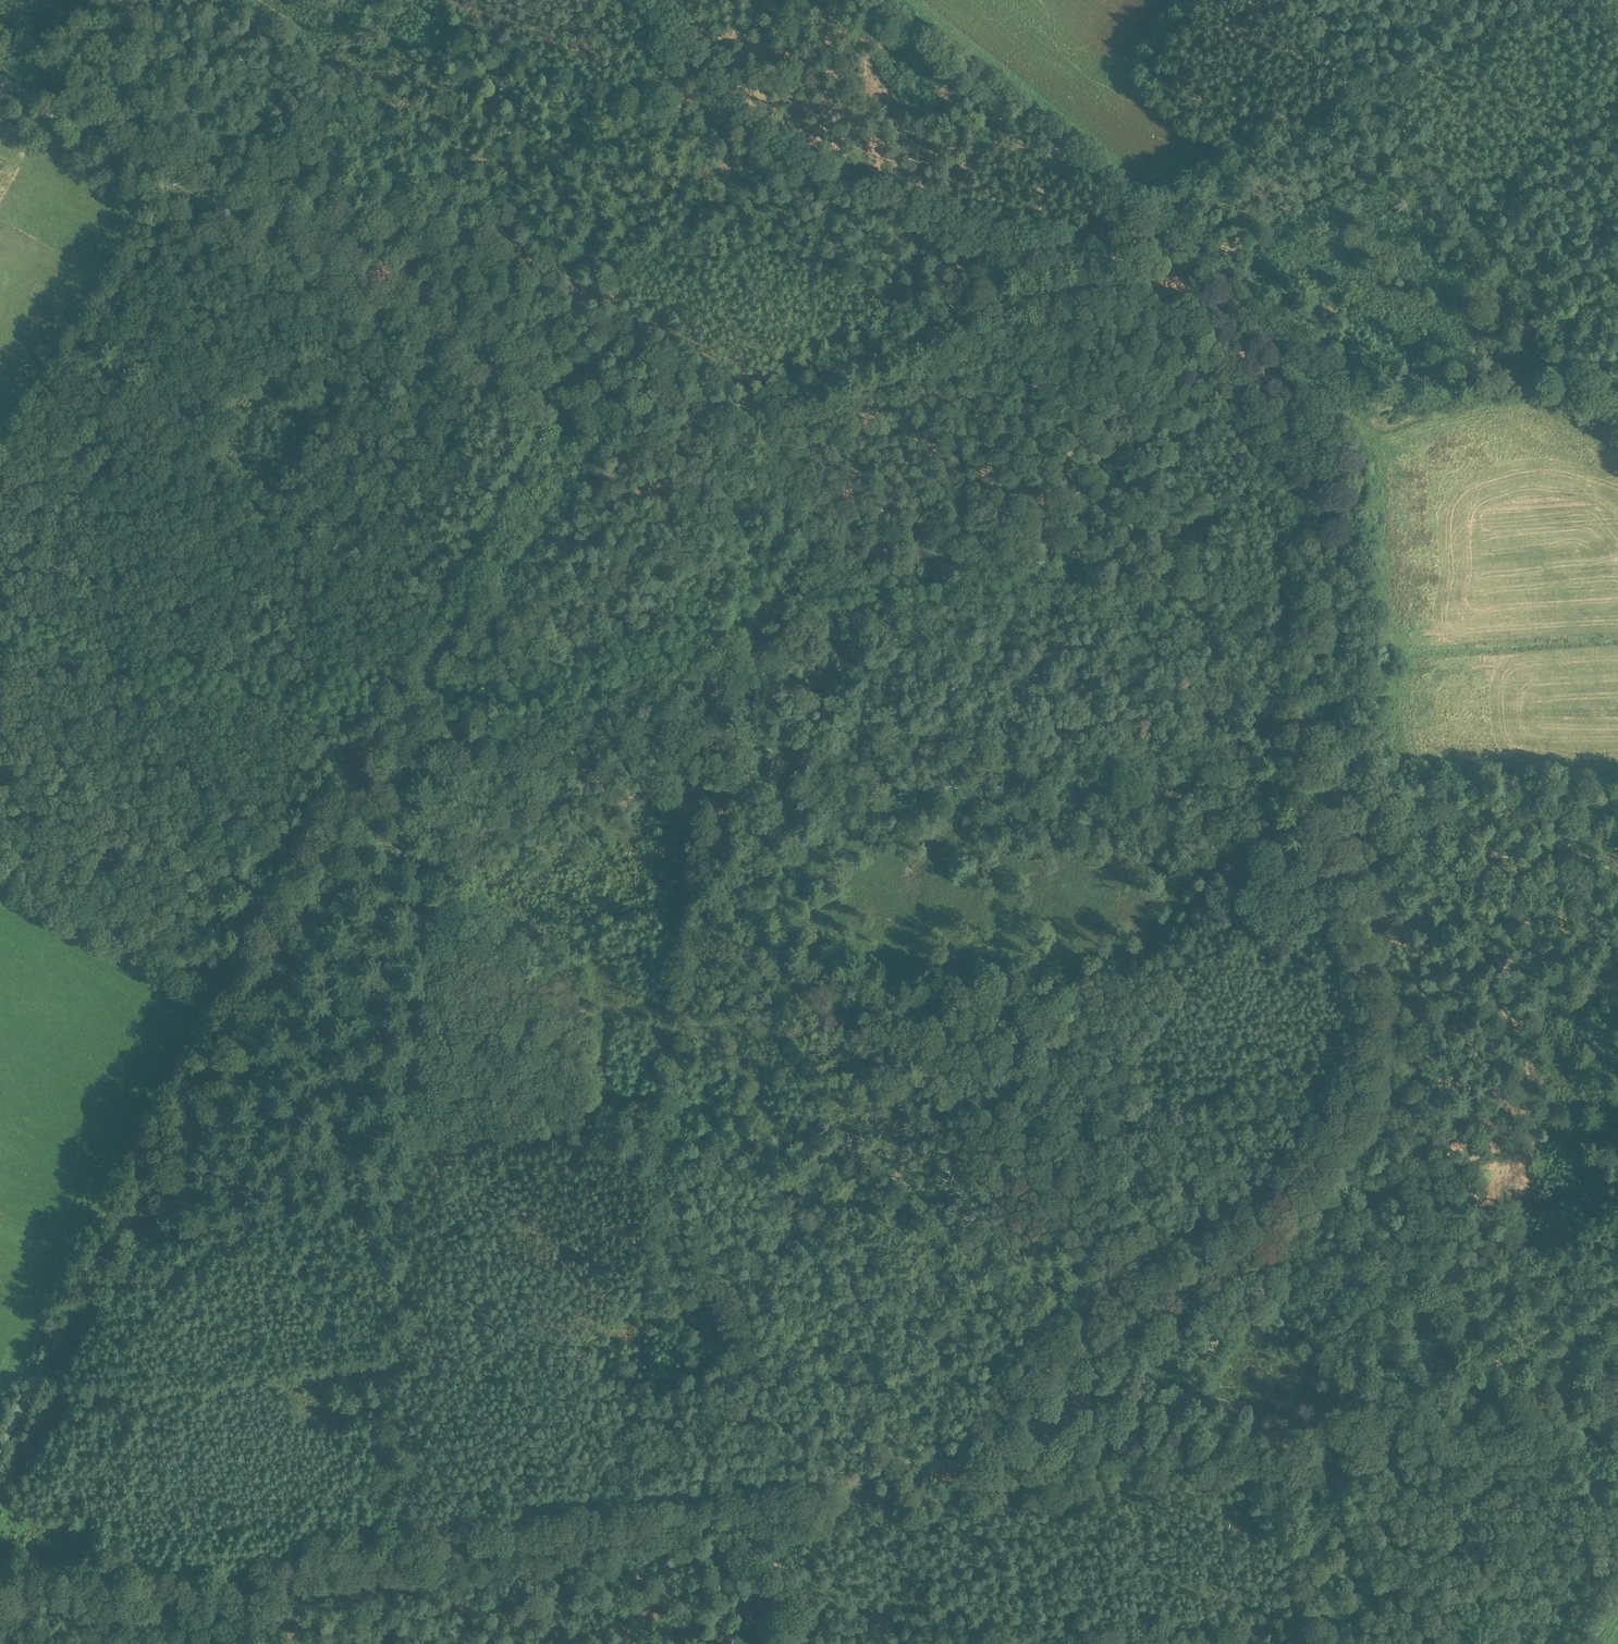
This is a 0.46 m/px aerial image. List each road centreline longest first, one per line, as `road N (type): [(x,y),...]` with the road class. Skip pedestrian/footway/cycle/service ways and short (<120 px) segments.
road 1 (track): [(968,1487),(1048,1353),(1238,1239),(1294,1190),(1355,1098),(1360,971),(1336,854),(1308,773),(1301,701),(1309,645),(1298,533),(1247,408),(1119,246),(991,237),(854,187),(744,115),(647,0)]
road 2 (tertiary): [(0,1447),(572,415),(556,393),(0,78)]
road 3 (track): [(0,1578),(183,1585),(968,1487)]
road 4 (track): [(1617,1405),(968,1487)]
road 5 (track): [(1542,0),(1050,247)]
road 6 (track): [(1617,855),(1336,854)]
road 7 (track): [(0,879),(241,1018)]
road 8 (track): [(812,1643),(725,1519)]

